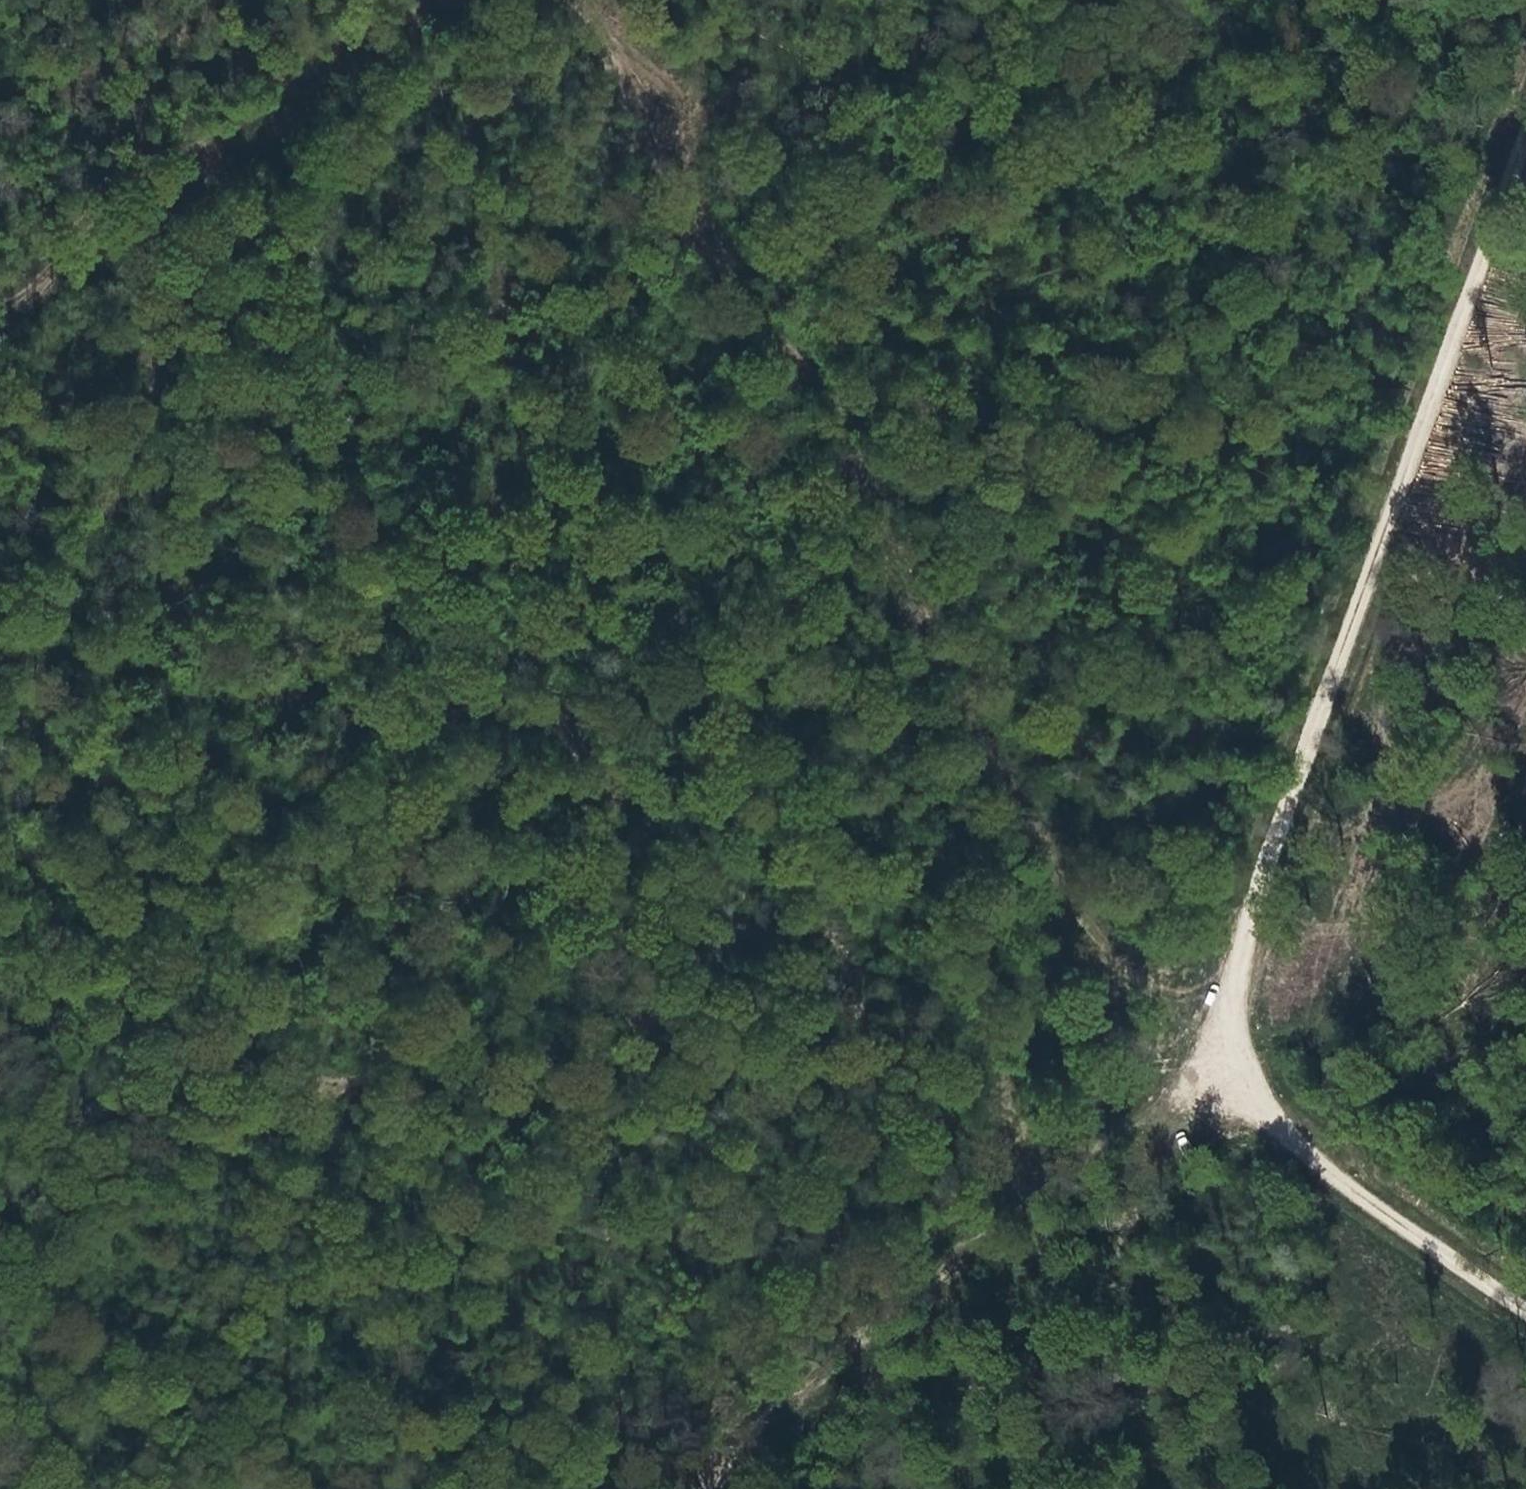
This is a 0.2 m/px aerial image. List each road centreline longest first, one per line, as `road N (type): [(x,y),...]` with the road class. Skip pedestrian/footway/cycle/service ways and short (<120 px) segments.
road 1 (track): [(1525,1311),(1254,1117),(1221,1086),(1217,1061),(1273,839),(1525,123)]
road 2 (track): [(0,311),(413,0)]

